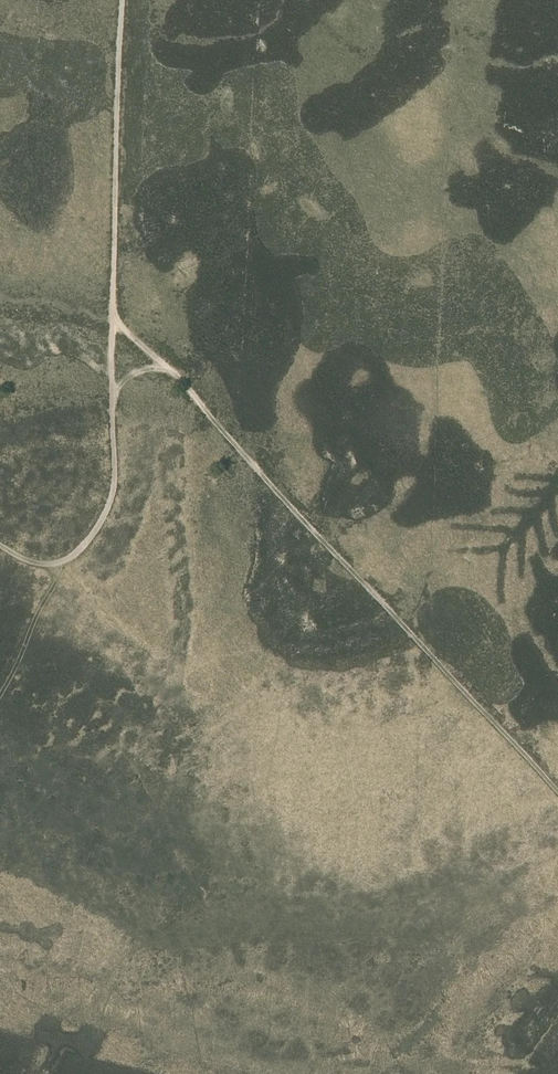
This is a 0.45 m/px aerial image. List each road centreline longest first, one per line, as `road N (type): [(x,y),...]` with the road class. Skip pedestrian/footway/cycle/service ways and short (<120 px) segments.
road 1 (track): [(112,317),(557,792)]

